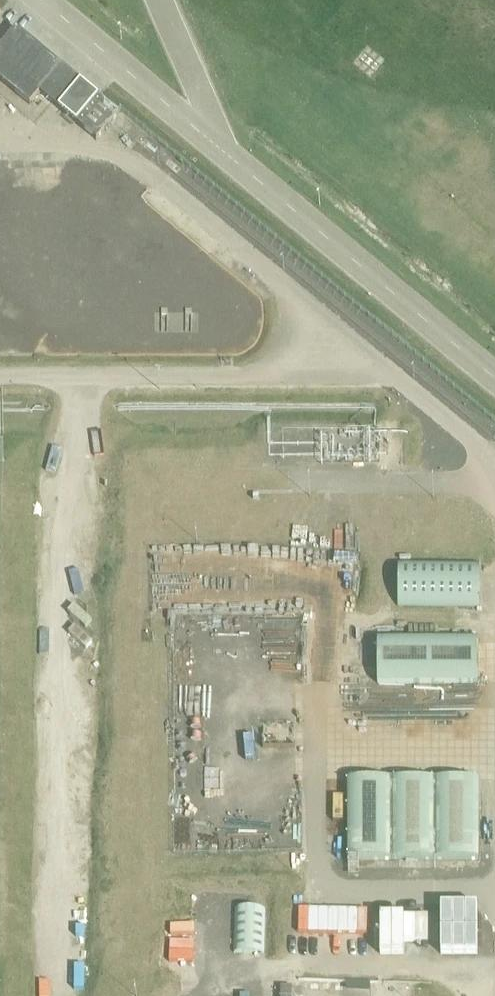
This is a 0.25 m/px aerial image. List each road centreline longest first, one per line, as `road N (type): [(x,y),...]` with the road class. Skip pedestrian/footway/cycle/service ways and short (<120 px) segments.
road 1 (track): [(77,377),(66,995)]
road 2 (unclassified): [(494,377),(227,154)]
road 3 (unclassified): [(227,154),(40,0)]
road 4 (unclassified): [(494,476),(300,482)]
road 5 (unclassified): [(227,154),(166,0)]
road 6 (track): [(295,961),(261,978),(209,975),(211,922)]

